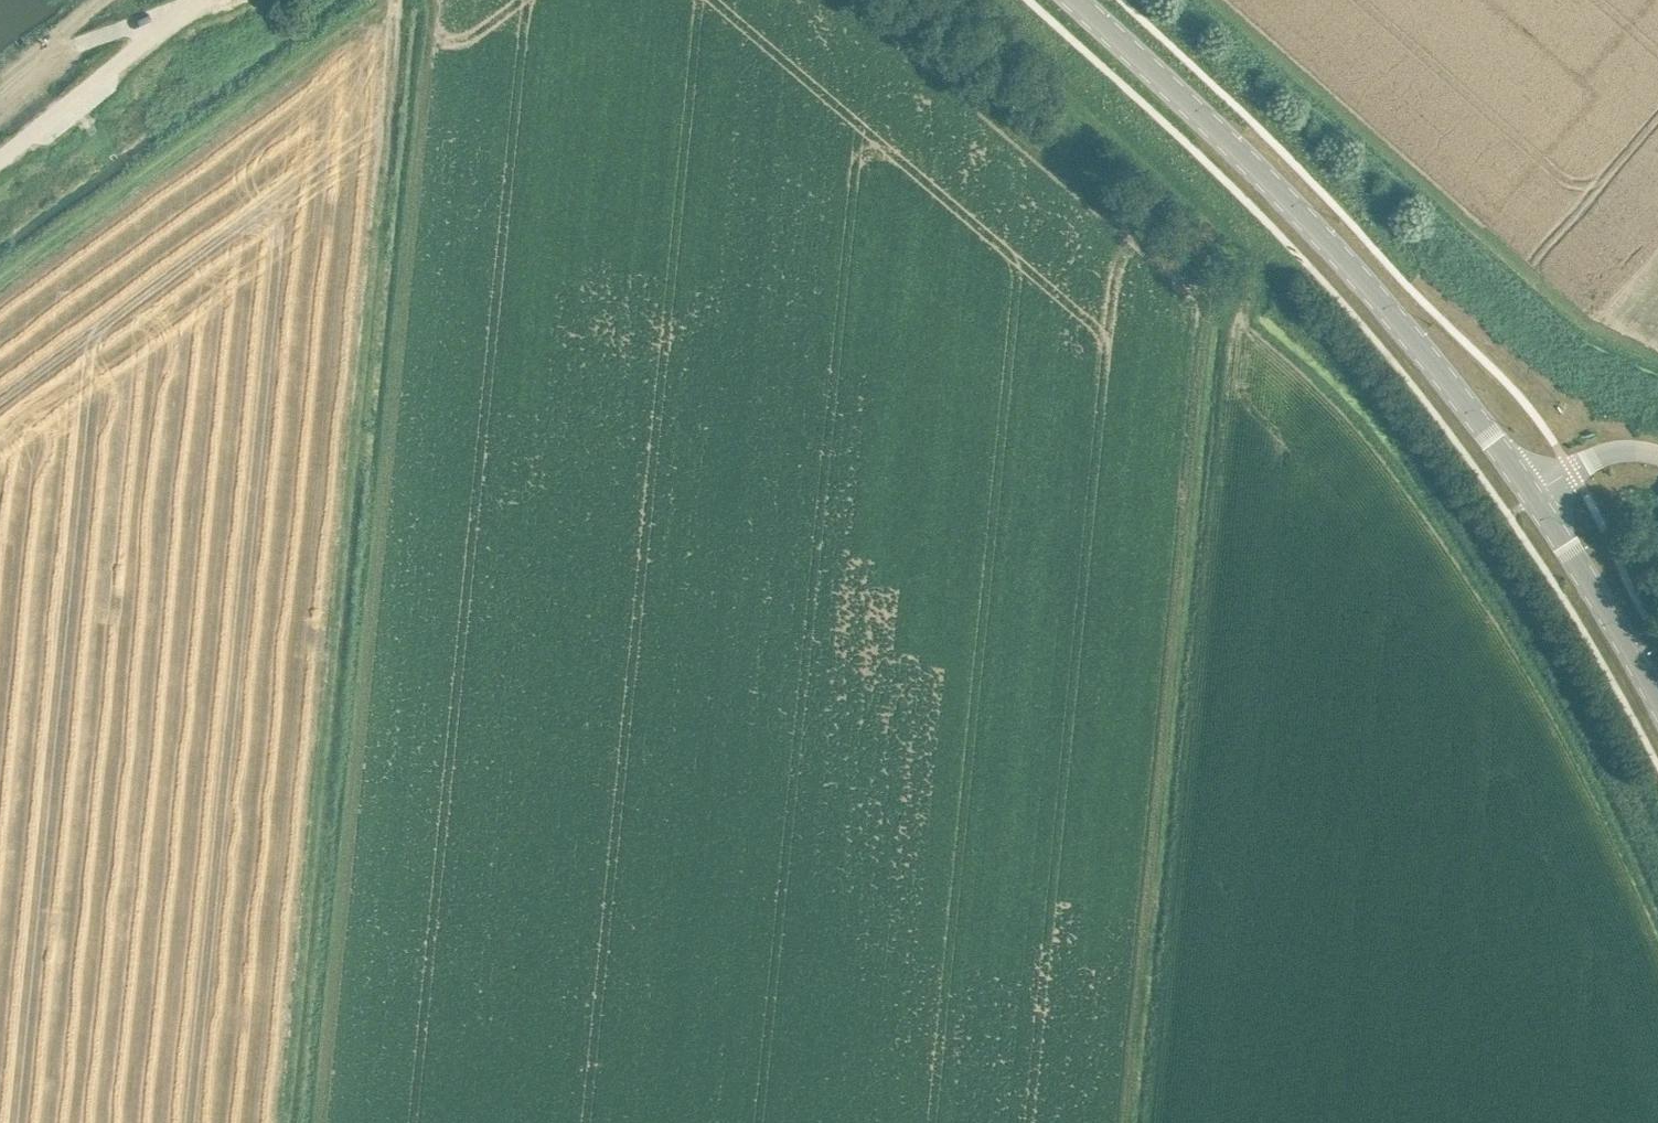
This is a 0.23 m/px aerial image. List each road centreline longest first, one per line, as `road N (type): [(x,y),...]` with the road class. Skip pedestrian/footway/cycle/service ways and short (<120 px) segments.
road 1 (secondary): [(1532,495),(1378,305),(1209,127),(1072,0)]
road 2 (unclassified): [(0,154),(194,0)]
road 3 (secondary): [(1657,705),(1532,495)]
road 4 (unclassified): [(1532,495),(1608,457),(1657,468)]

